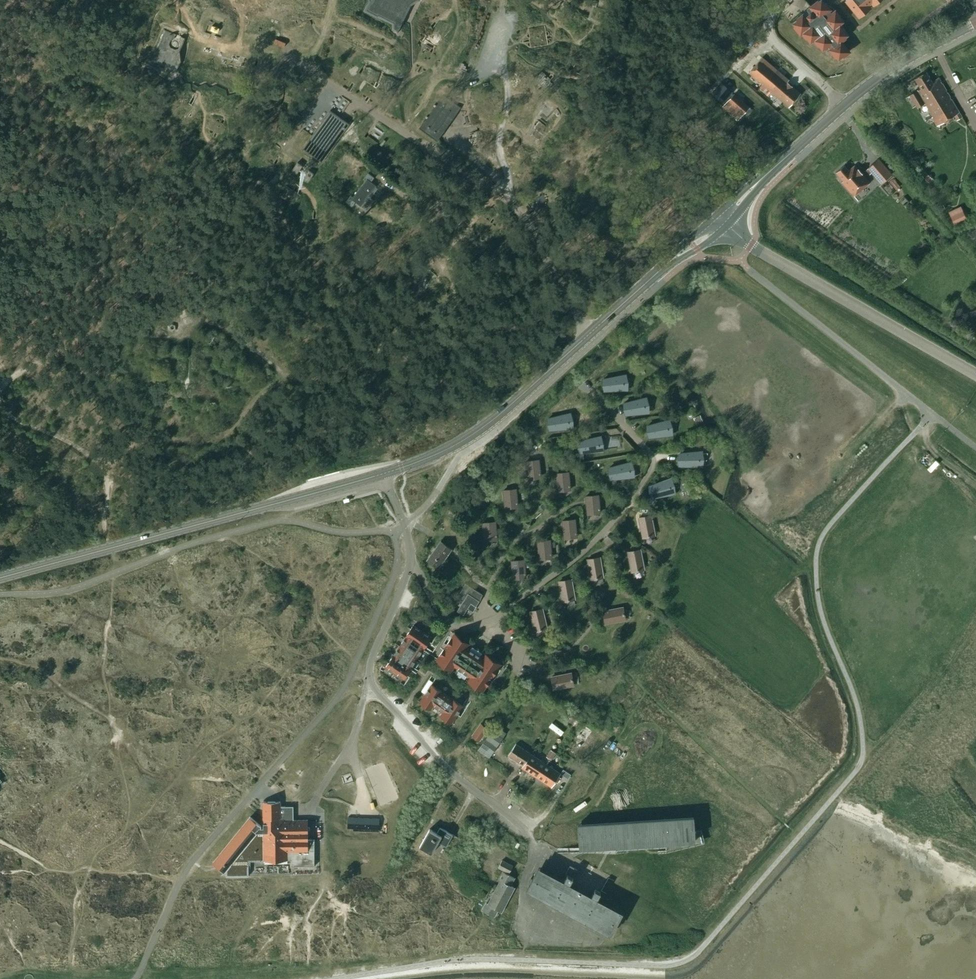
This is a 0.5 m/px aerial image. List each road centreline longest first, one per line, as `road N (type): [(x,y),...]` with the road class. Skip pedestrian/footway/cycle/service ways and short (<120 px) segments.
road 1 (residential): [(532,841),(451,772),(368,679),(410,568),(409,538),(384,473)]
road 2 (tertiary): [(0,578),(384,473)]
road 3 (tertiary): [(384,473),(473,435),(667,264)]
road 4 (unclassified): [(975,374),(751,246),(728,225)]
road 5 (track): [(503,199),(508,180),(499,149),(508,94),(495,69),(499,10)]
road 6 (tertiary): [(843,106),(975,23)]
road 7 (unclassified): [(781,0),(770,36),(843,106)]

